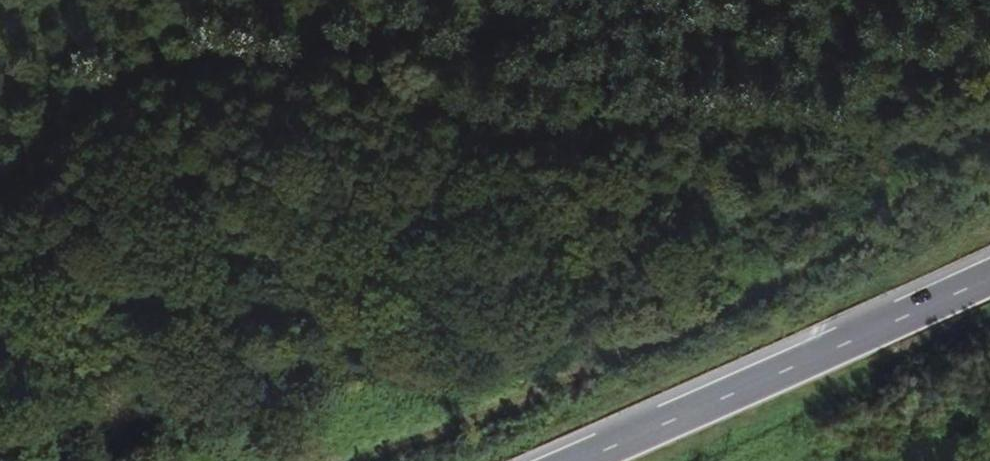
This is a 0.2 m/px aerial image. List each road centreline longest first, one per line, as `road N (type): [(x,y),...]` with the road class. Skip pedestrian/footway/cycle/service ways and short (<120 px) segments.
road 1 (track): [(354,460),(786,272),(989,126)]
road 2 (trunk): [(989,278),(577,460)]
road 3 (track): [(55,460),(44,335),(8,252)]

